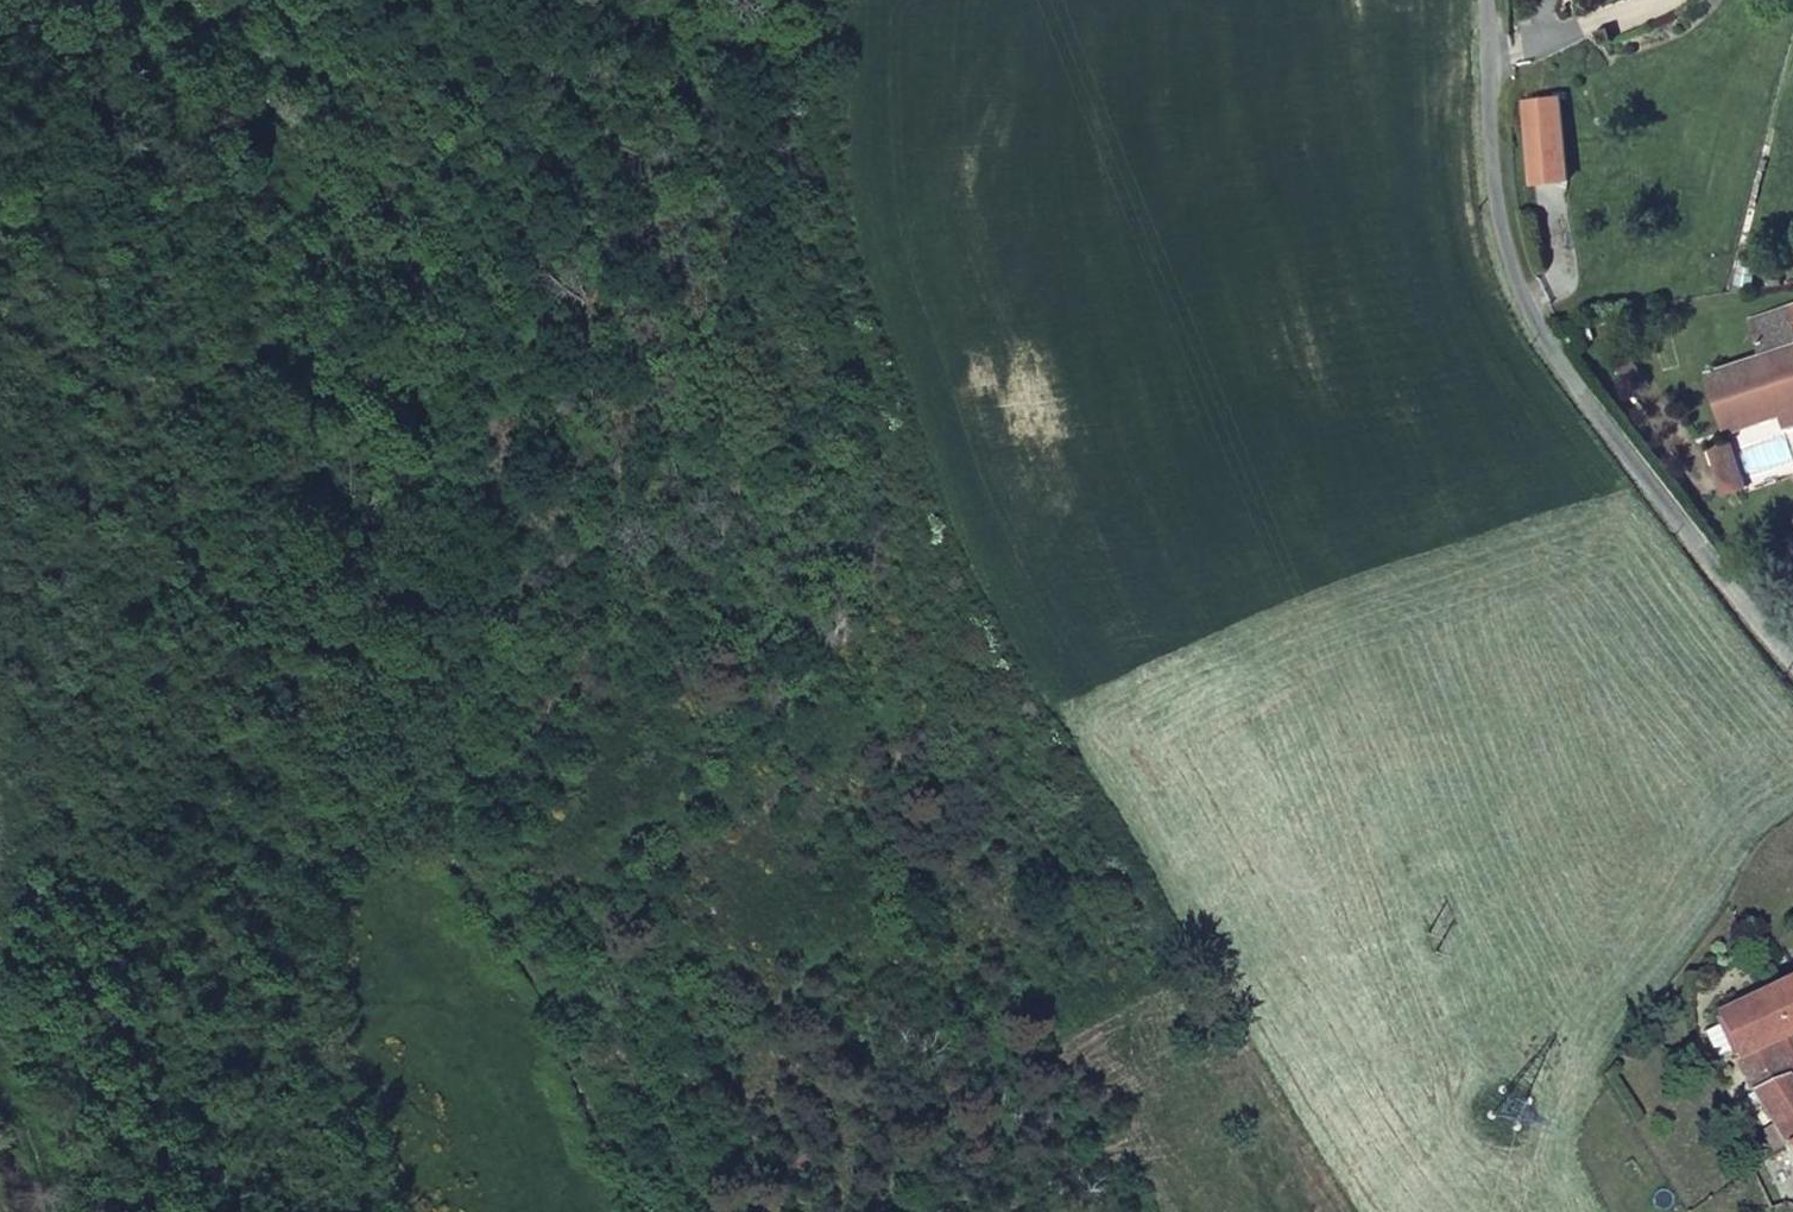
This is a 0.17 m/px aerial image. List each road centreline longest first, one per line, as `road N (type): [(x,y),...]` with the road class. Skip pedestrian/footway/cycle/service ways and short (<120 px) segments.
road 1 (residential): [(1792,649),(1645,470),(1522,294),(1495,229),(1481,0)]

